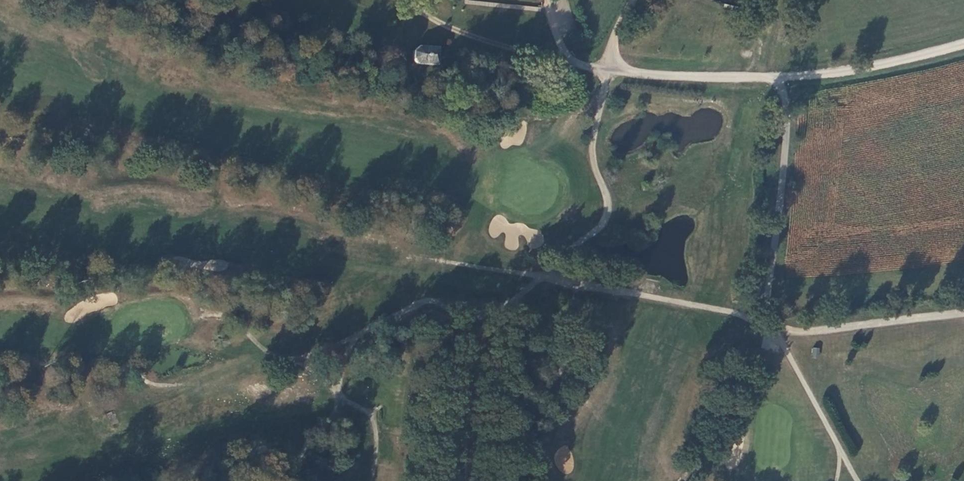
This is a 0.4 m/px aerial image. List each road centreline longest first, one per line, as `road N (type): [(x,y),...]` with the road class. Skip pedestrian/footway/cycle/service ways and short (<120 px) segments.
road 1 (unclassified): [(963,41),(866,68),(694,78),(592,68),(495,44),(415,0)]
road 2 (track): [(425,480),(445,301)]

